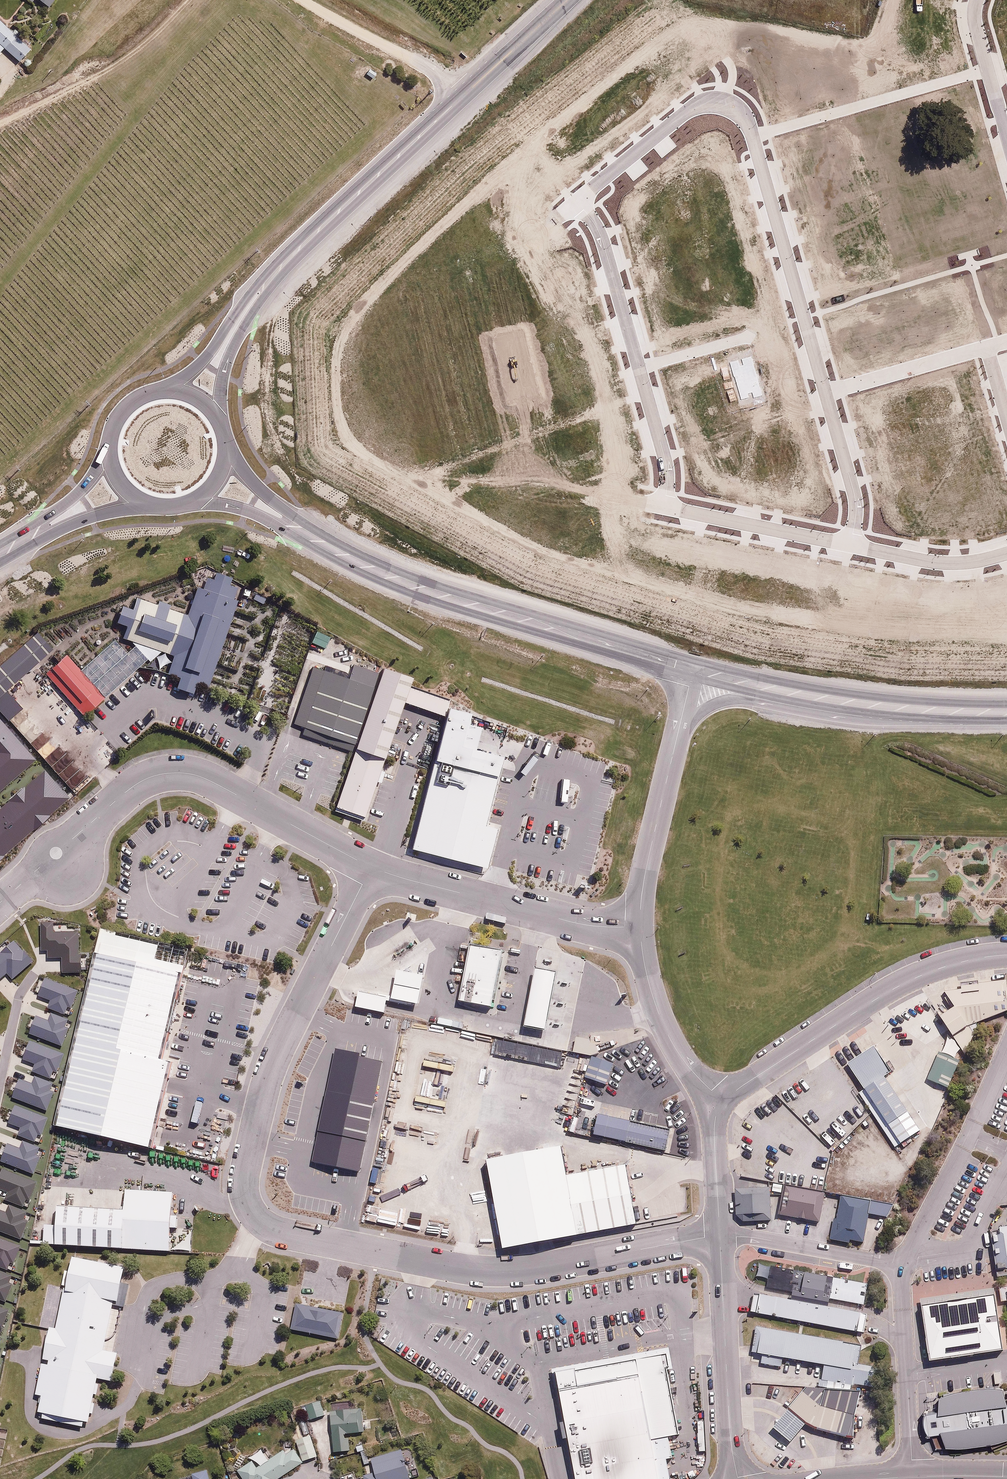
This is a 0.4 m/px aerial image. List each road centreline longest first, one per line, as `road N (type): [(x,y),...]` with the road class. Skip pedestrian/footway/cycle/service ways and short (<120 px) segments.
road 1 (residential): [(368,868),(266,1076),(242,1182),(251,1214),(273,1229),(474,1272),(539,1269),(715,1235)]
road 2 (residential): [(0,908),(132,788),(166,771),(197,777),(368,868)]
road 3 (primary): [(298,529),(444,597),(690,668)]
road 4 (residential): [(1006,954),(947,962),(896,985),(721,1101)]
road 5 (residential): [(576,202),(602,238),(665,458),(665,506)]
road 6 (residential): [(368,868),(578,925),(635,928)]
road 7 (residential): [(826,393),(752,136)]
road 8 (primary): [(756,686),(901,709),(1006,713)]
road 9 (primary): [(286,263),(468,96)]
road 10 (residential): [(752,136),(987,69)]
road 11 (residential): [(715,1235),(738,1478)]
road 12 (residential): [(752,136),(735,110),(701,103),(576,202)]
road 13 (residential): [(635,928),(673,1047),(721,1101)]
road 14 (residential): [(673,737),(635,928)]
road 15 (unclassified): [(468,96),(299,0)]
road 16 (residential): [(850,545),(665,506)]
road 17 (primary): [(156,390),(202,360),(247,298),(286,263)]
road 18 (primary): [(286,263),(225,365),(216,416)]
road 19 (residential): [(826,393),(986,348)]
road 20 (residential): [(1006,553),(944,563),(850,545)]
road 21 (residential): [(850,545),(855,494),(826,393)]
road 22 (primary): [(468,96),(572,0)]
road 23 (residential): [(721,1101),(711,1126),(715,1235)]
road 24 (trunk): [(159,501),(29,538)]
road 25 (trunk): [(29,538),(86,484),(111,439)]
road 26 (residential): [(881,1478),(1006,1478)]

